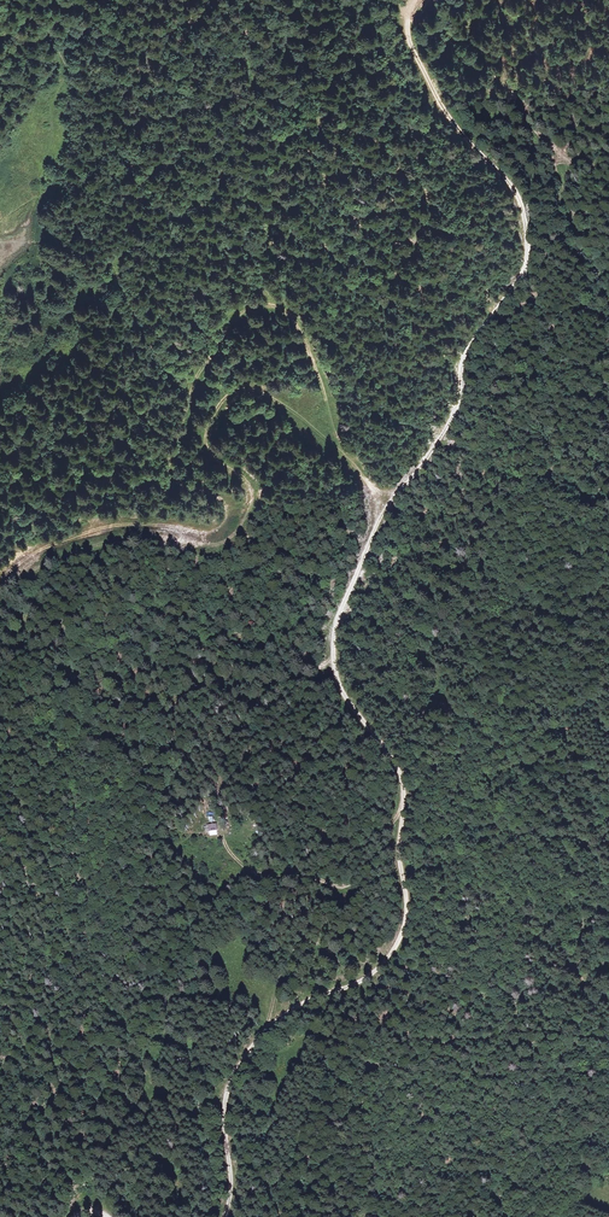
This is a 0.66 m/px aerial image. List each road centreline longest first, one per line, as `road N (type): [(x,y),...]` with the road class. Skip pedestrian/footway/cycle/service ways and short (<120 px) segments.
road 1 (track): [(225,1216),(226,1100),(236,1072),(278,1018),(356,985),(393,954),(406,925),(403,785),(335,680),(339,616),(377,523)]
road 2 (track): [(377,523),(372,480),(331,437),(298,332),(270,308),(256,309),(229,328),(175,458),(186,477),(229,501),(225,520),(197,533),(137,524),(68,540),(0,584)]
road 3 (track): [(377,523),(435,450),(460,401),(463,362),(530,256),(518,189),(440,103),(411,40),(417,0)]

